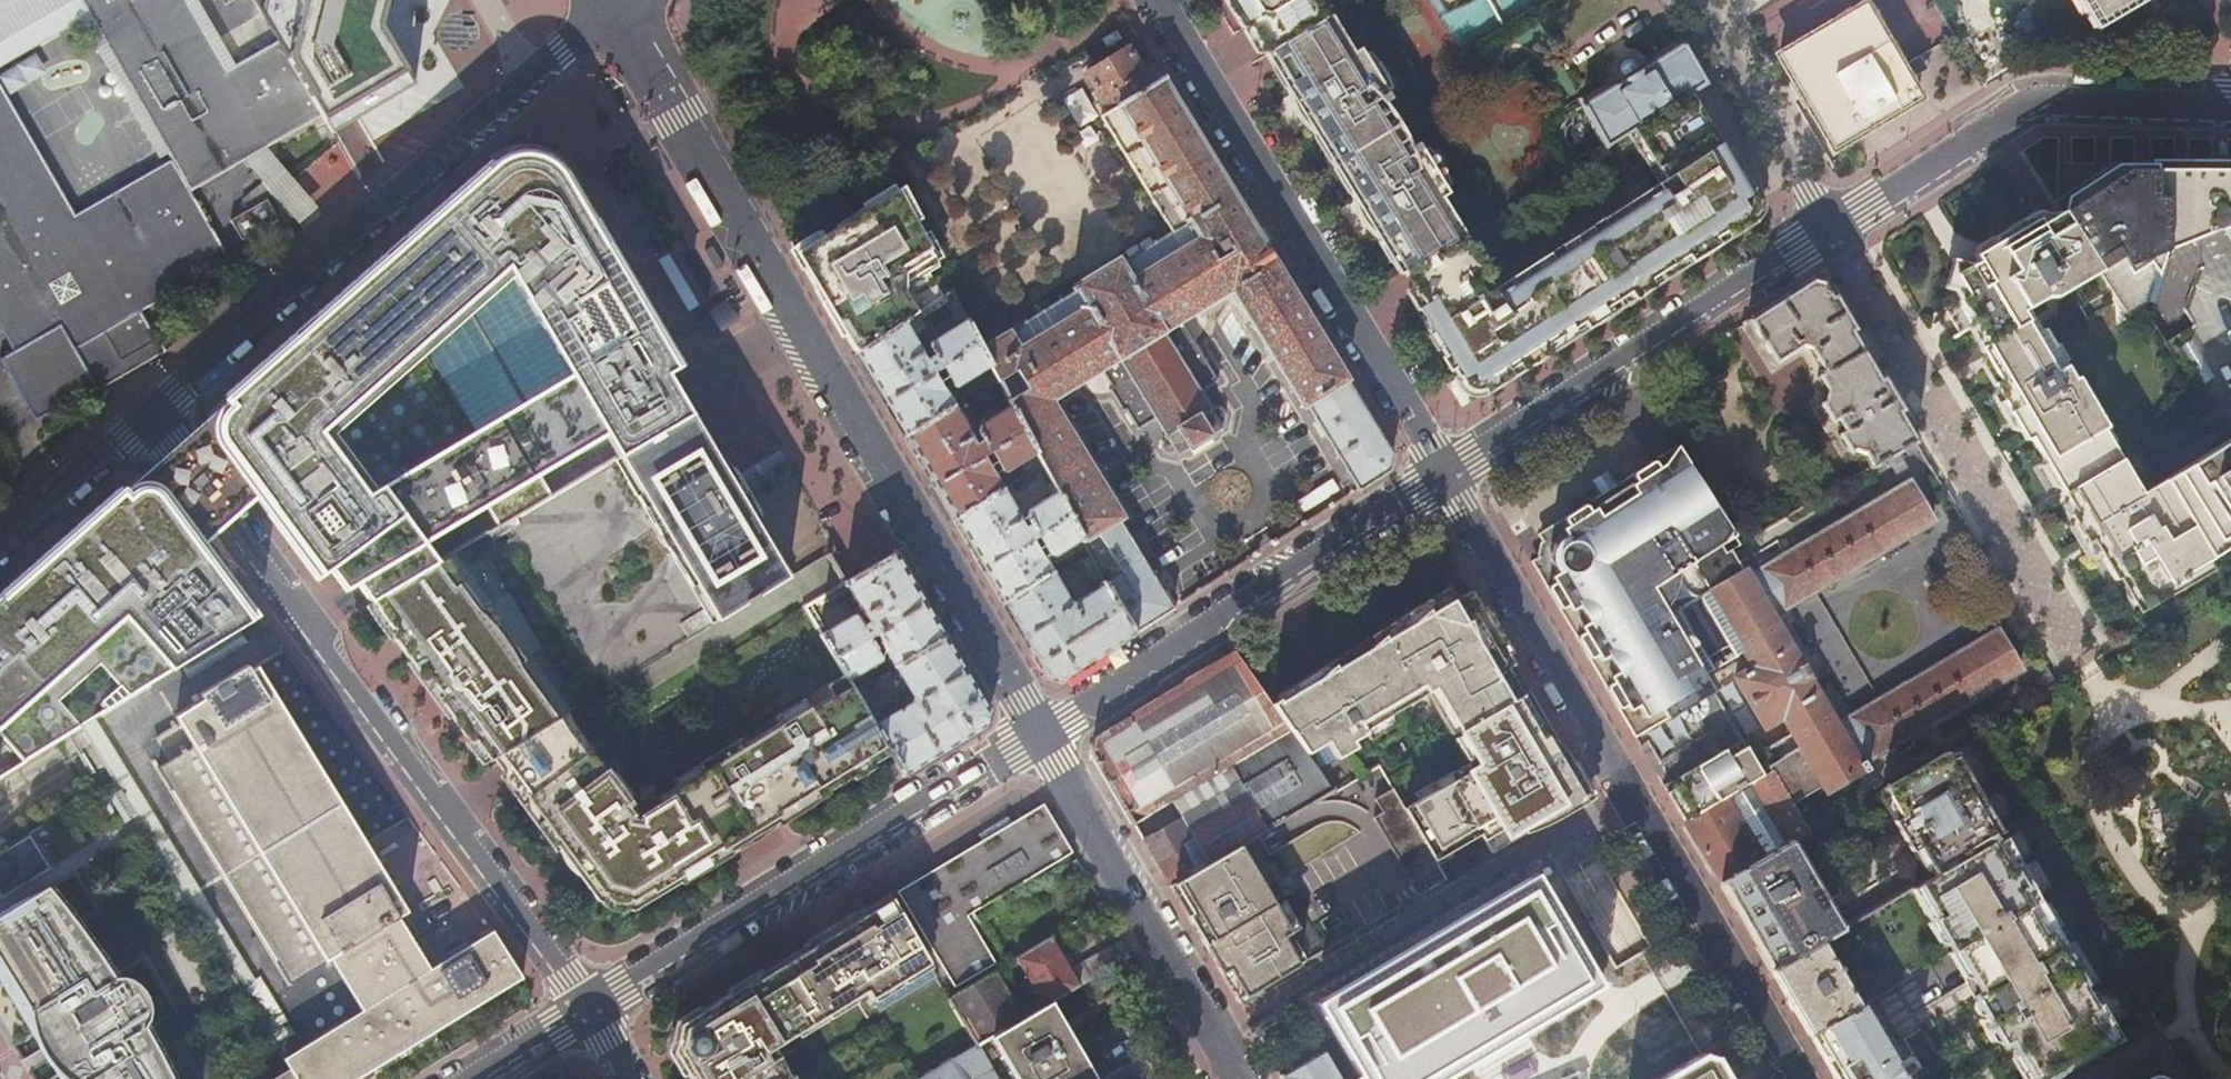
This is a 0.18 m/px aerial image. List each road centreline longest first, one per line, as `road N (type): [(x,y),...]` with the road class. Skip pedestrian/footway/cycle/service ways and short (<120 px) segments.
road 1 (secondary): [(615,1),(1041,733)]
road 2 (residential): [(154,415),(592,1013)]
road 3 (residential): [(1445,475),(1797,1078)]
road 4 (residential): [(615,1),(154,415)]
road 5 (residential): [(1157,0),(1445,475)]
road 6 (residential): [(592,1013),(1041,733)]
road 7 (residential): [(1041,733),(1445,475)]
road 8 (residential): [(1445,475),(1823,228)]
road 9 (residential): [(1823,228),(2029,105),(2230,109)]
road 10 (secondary): [(1041,733),(1241,1078)]
road 11 (residential): [(1823,228),(1693,0)]
road 12 (residential): [(154,415),(0,545)]
road 13 (residential): [(481,1078),(592,1013)]

